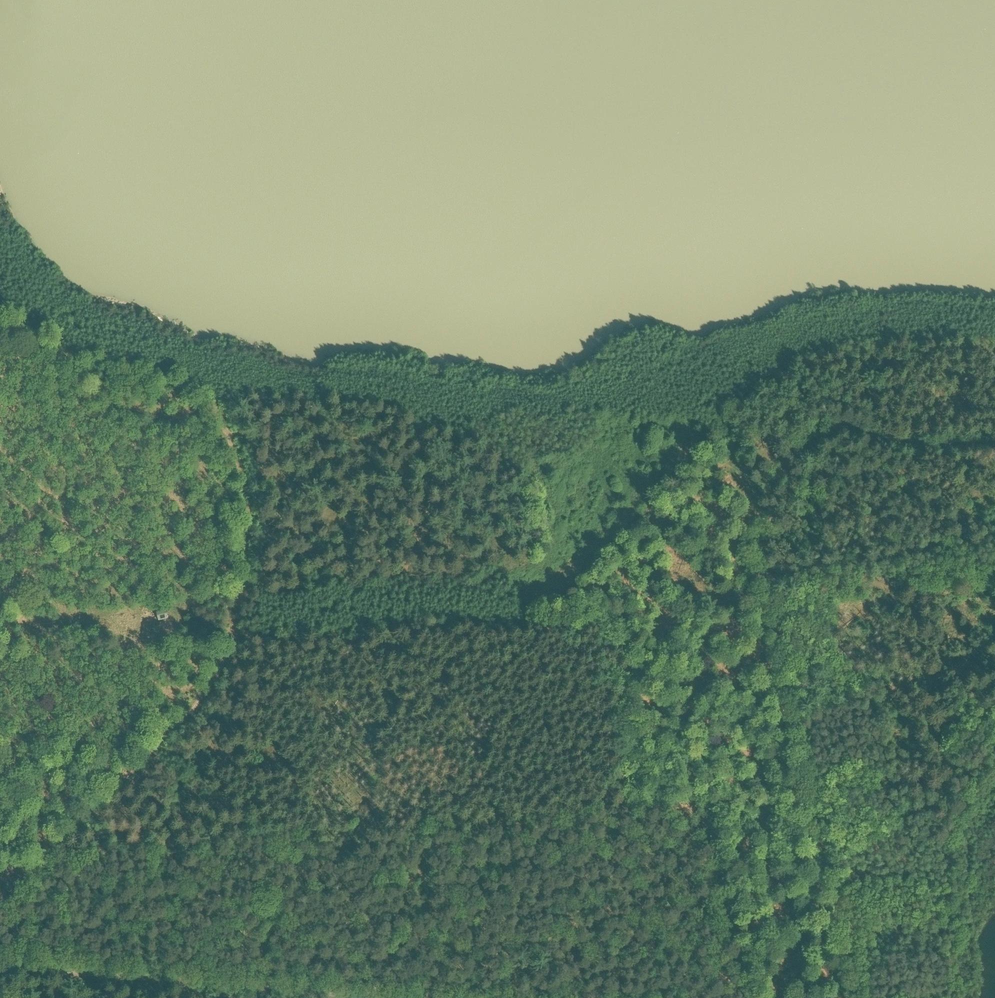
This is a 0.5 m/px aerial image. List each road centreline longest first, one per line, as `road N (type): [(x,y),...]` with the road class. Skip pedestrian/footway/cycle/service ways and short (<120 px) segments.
road 1 (track): [(0,906),(204,696),(230,650),(251,521),(217,409)]
road 2 (track): [(735,423),(853,997)]
road 3 (track): [(409,997),(0,965)]
road 4 (track): [(994,441),(918,446),(832,433),(800,451),(752,498)]

